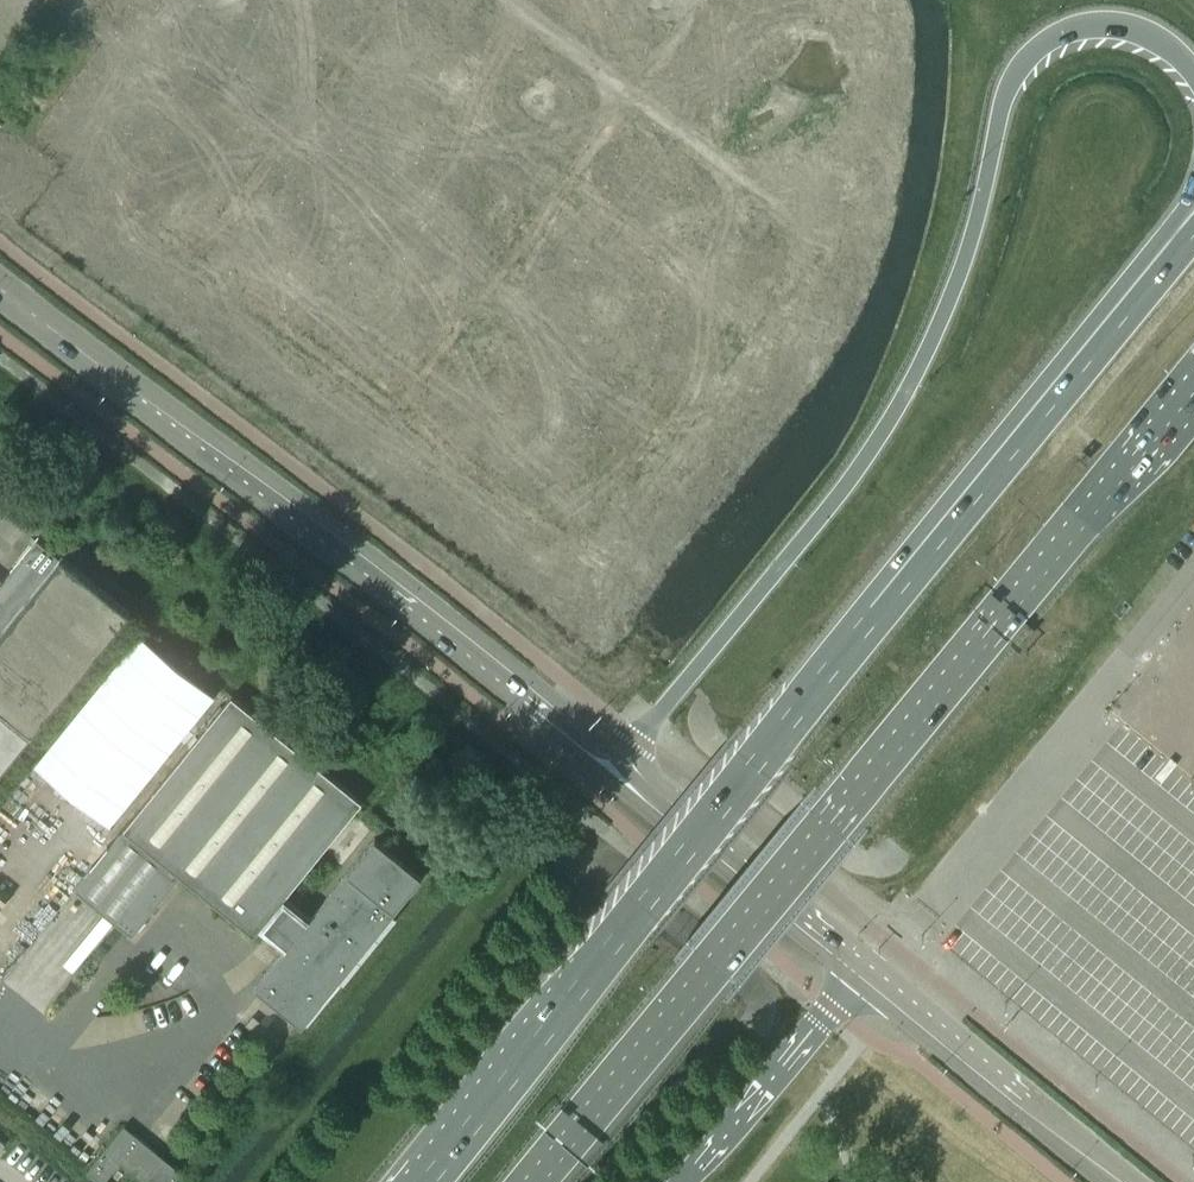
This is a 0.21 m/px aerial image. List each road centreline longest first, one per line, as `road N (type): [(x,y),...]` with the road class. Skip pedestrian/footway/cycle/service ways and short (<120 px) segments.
road 1 (primary): [(530,1181),(1193,391)]
road 2 (primary): [(612,771),(882,436),(944,311),(979,218),(1005,96),(1026,57),(1086,26),(1117,25),(1146,34),(1193,70)]
road 3 (primary): [(918,572),(752,767),(426,1181)]
road 4 (tertiary): [(612,771),(0,292)]
road 5 (primary): [(1193,200),(961,492),(918,572)]
road 6 (primary): [(1193,240),(918,572)]
road 7 (unclassified): [(1131,1181),(872,969)]
road 8 (tertiary): [(872,969),(612,771)]
road 9 (primary): [(685,1181),(872,969)]
road 10 (track): [(499,0),(631,97)]

